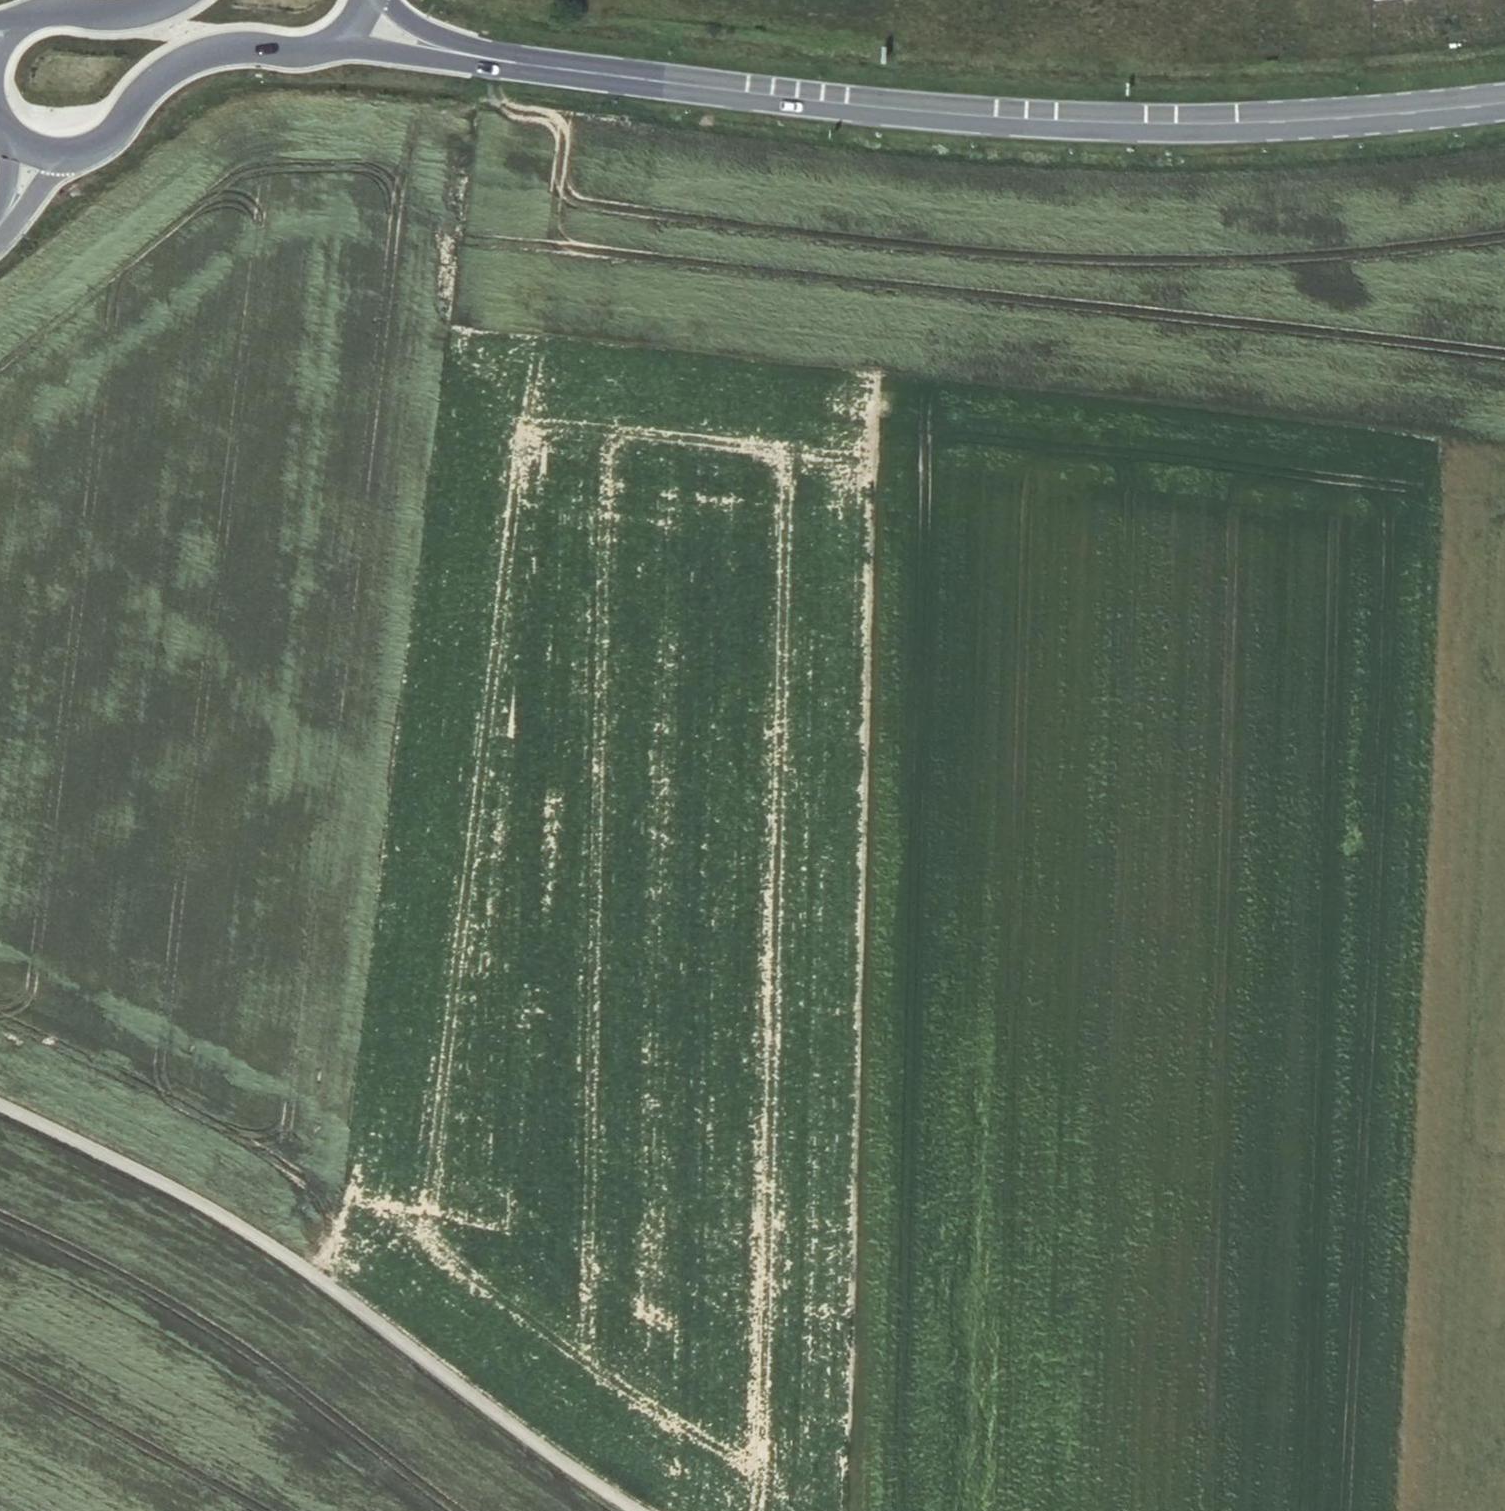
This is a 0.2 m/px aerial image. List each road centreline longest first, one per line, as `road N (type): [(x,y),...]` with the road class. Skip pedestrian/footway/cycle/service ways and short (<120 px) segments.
road 1 (primary): [(471,56),(800,101),(1133,128),(1312,123),(1504,98)]
road 2 (unclassified): [(0,1116),(267,1242),(531,1446),(648,1510)]
road 3 (primary): [(71,159),(112,133),(177,66),(224,50),(297,53),(340,41)]
road 4 (primary): [(171,0),(139,12),(43,10),(21,20)]
road 5 (primary): [(340,41),(446,62),(471,56)]

